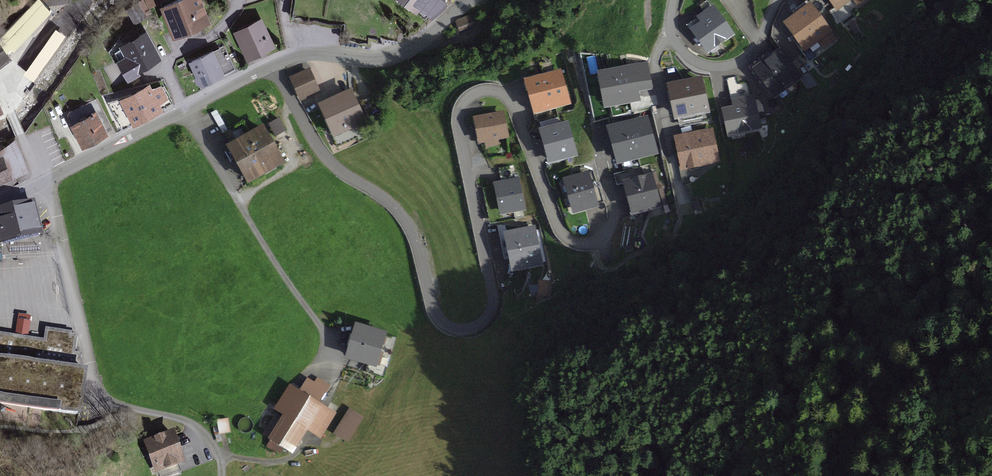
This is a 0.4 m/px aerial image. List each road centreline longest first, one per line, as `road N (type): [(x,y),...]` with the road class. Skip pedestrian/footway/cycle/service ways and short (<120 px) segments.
road 1 (tertiary): [(469,0),(393,58),(294,57),(186,110)]
road 2 (residential): [(186,110),(331,342),(322,366)]
road 3 (tertiary): [(186,110),(0,202)]
road 4 (unclassified): [(674,0),(676,44),(689,59),(714,66),(750,54),(777,0)]
road 5 (residential): [(186,110),(168,64),(218,32),(237,0)]

